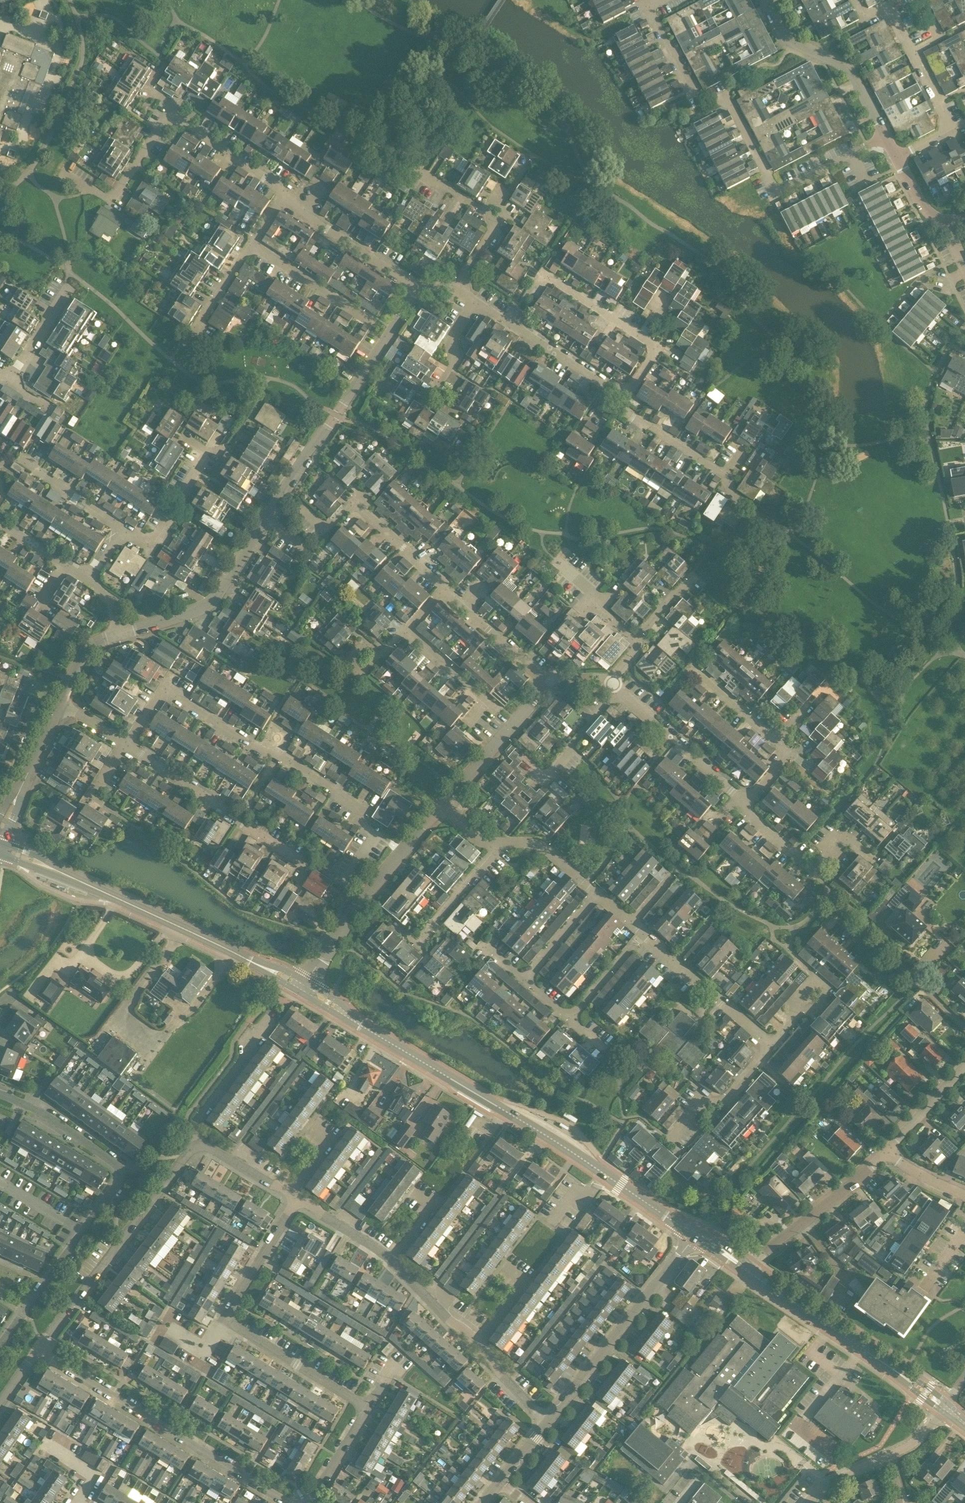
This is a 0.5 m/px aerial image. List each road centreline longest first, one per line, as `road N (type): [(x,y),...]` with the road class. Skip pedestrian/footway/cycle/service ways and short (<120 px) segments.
road 1 (tertiary): [(697,1236),(360,1026)]
road 2 (residential): [(0,1095),(126,1172),(0,1345)]
road 3 (residential): [(361,822),(351,803),(167,690),(129,747)]
road 4 (residential): [(280,200),(278,188),(174,115),(113,200),(63,172)]
road 5 (tertiary): [(263,967),(0,849)]
road 6 (residential): [(284,1502),(38,1353)]
road 7 (residential): [(267,520),(419,290)]
road 8 (residential): [(38,1353),(198,1148)]
road 9 (tertiary): [(943,1406),(744,1269)]
road 10 (unclassified): [(547,1423),(697,1236)]
road 11 (residential): [(720,97),(777,191),(884,134)]
road 12 (residential): [(305,982),(363,896),(442,806)]
road 13 (residential): [(305,864),(129,747)]
road 14 (residential): [(775,525),(730,495),(725,475),(627,414),(625,397)]
road 15 (residential): [(118,637),(215,600),(267,520)]
road 16 (residential): [(884,134),(846,67),(787,39),(766,0)]
road 17 (residential): [(444,587),(360,509),(333,527),(300,509)]
road 18 (residential): [(625,397),(475,301)]
road 19 (residential): [(455,288),(495,216),(416,169)]
road 20 (residential): [(120,529),(146,544),(159,534),(211,452),(185,436)]
road 21 (residential): [(744,802),(614,687)]
road 22 (residential): [(442,806),(554,677)]
road 23 (residential): [(771,1046),(643,933)]
road 24 (residential): [(369,1411),(225,1323)]
road 25 (residential): [(419,290),(280,200)]
road 26 (residential): [(885,1151),(764,1251)]
road 27 (residential): [(198,1148),(198,1120),(272,1023)]
road 28 (residential): [(0,836),(58,700)]
road 29 (residential): [(964,1028),(867,923)]
road 30 (residential): [(554,677),(444,587)]
road 31 (residential): [(225,1323),(298,1202)]
road 32 (residential): [(368,321),(251,245)]
road 33 (residential): [(676,1134),(702,1101),(725,1102),(771,1046)]
road 34 (residential): [(468,723),(487,703),(405,631)]
road 35 (residential): [(641,335),(548,276),(533,285)]
road 36 (residential): [(420,940),(502,843)]
road 37 (residential): [(720,97),(690,90),(648,7)]

